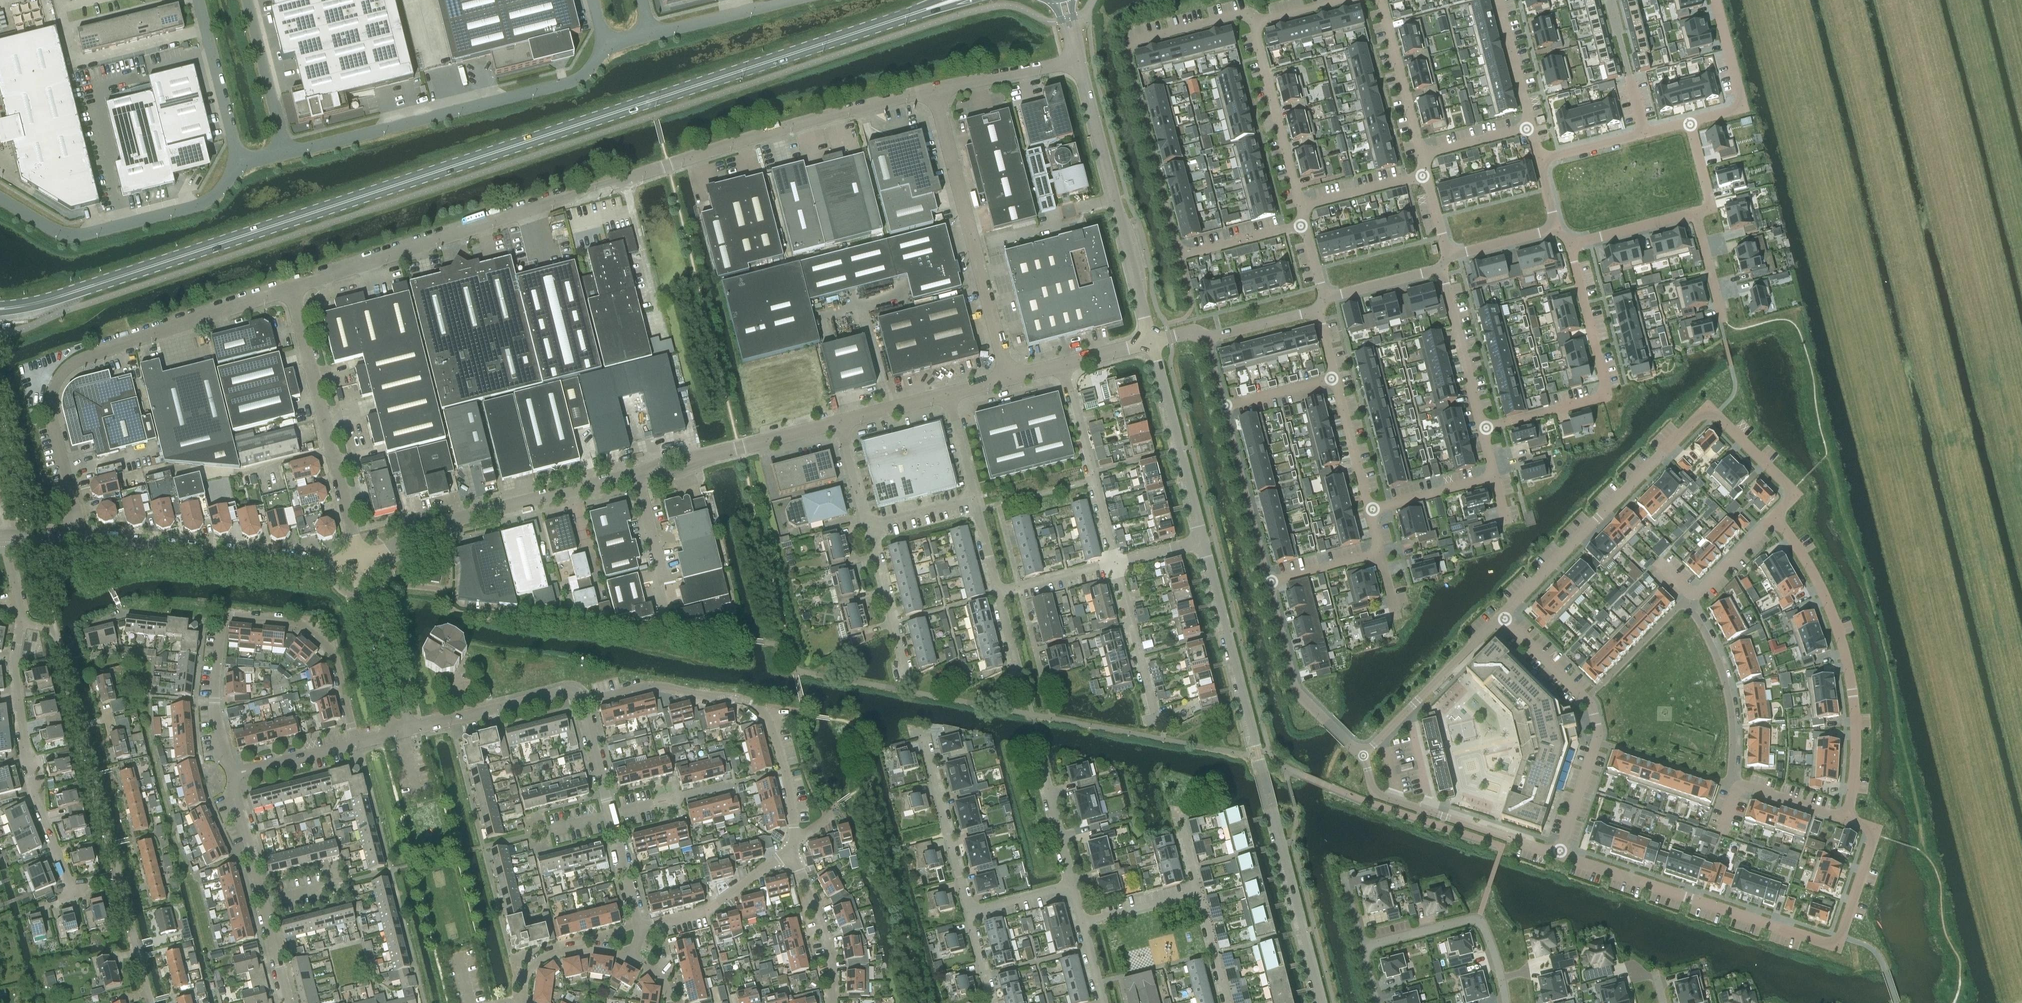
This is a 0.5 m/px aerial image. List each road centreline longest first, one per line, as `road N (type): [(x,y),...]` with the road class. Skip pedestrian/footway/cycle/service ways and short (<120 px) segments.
road 1 (primary): [(0,309),(35,305),(954,0)]
road 2 (unclassified): [(291,289),(802,124),(936,92)]
road 3 (residential): [(360,564),(431,524),(845,421)]
road 4 (residential): [(1321,1002),(1202,542)]
road 5 (residential): [(1773,518),(1790,490),(1716,414),(1703,414),(1503,617)]
road 6 (residential): [(1559,853),(1833,944),(1874,838),(1846,820)]
road 7 (unclassified): [(75,542),(53,425),(61,376),(88,356),(291,289)]
road 8 (residential): [(230,776),(214,713),(227,618),(296,622),(333,653),(357,743)]
road 9 (residential): [(1182,252),(1129,51),(1243,16),(1259,24)]
road 10 (unclassified): [(285,151),(577,80),(606,51)]
road 11 (residential): [(793,846),(790,789),(768,711),(650,686),(583,703)]
road 12 (residential): [(1773,518),(1809,567),(1843,649),(1855,723),(1846,820)]
road 13 (residential): [(1727,785),(1731,709),(1718,657),(1691,604),(1773,518)]
road 14 (unclassified): [(1011,379),(936,92)]
road 15 (residential): [(1151,342),(1079,62)]
road 16 (residential): [(22,622),(55,629),(117,876)]
road 17 (residential): [(75,542),(360,564)]
road 18 (residential): [(360,564),(291,289)]
road 19 (residential): [(1503,617),(1588,700),(1594,719),(1598,734),(1559,853)]
road 20 (residential): [(71,890),(32,781),(13,665),(22,622)]
road 21 (unclassified): [(0,197),(66,236),(203,203),(242,164)]
road 22 (residential): [(1363,756),(1372,793),(1559,853)]
road 23 (residential): [(289,1002),(230,776)]
road 24 (residential): [(583,703),(642,927)]
road 25 (residential): [(1202,542),(1151,342)]
road 26 (residential): [(1363,947),(1478,920),(1506,1002)]
road 27 (residential): [(1114,564),(1063,366)]
road 28 (residential): [(1271,582),(1295,685),(1363,756)]
road 29 (residential): [(1503,617),(1363,756)]
road 30 (residential): [(1299,207),(1259,24)]
road 31 (residential): [(1225,406),(1271,582)]
road 32 (residential): [(411,729),(563,691),(583,703)]
road 33 (residential): [(968,915),(924,743)]
road 34 (residential): [(642,927),(713,908),(793,846)]
road 35 (residential): [(411,729),(360,564)]
road 36 (residential): [(360,564),(395,733)]
road 37 (unclassified): [(242,164),(200,0)]
road 38 (residential): [(1486,428),(1443,265)]
road 39 (residential): [(832,1002),(823,921),(793,846)]
road 40 (residential): [(1422,154),(1382,0)]
road 41 (residential): [(872,527),(909,679)]
road 42 (unclassified): [(285,151),(246,0)]
road 43 (residential): [(1603,394),(1569,243)]
road 44 (residential): [(1153,713),(1114,564)]
road 45 (unclassified): [(936,92),(1079,62)]
road 46 (residential): [(1073,888),(1041,751)]
road 47 (unclassified): [(651,35),(785,0)]
road 48 (residential): [(631,958),(585,949),(550,956),(527,974),(525,1000)]
road 49 (residential): [(1332,379),(1373,510)]
road 50 (residential): [(1610,0),(1643,133)]
road 51 (residential): [(1527,129),(1498,0)]
road 52 (residential): [(230,776),(357,743)]
road 53 (residential): [(117,876),(149,1002)]
road 54 (residential): [(1569,243),(1695,213)]
road 55 (residential): [(1299,207),(1422,176)]
road 56 (residential): [(1373,510),(1494,478)]
road 57 (residential): [(1846,820),(1727,785)]
road 58 (residential): [(1324,297),(1443,265)]
road 59 (residential): [(1082,921),(1200,890)]
road 60 (residential): [(1603,394),(1486,428)]
road 61 (residential): [(1182,252),(1301,226)]

